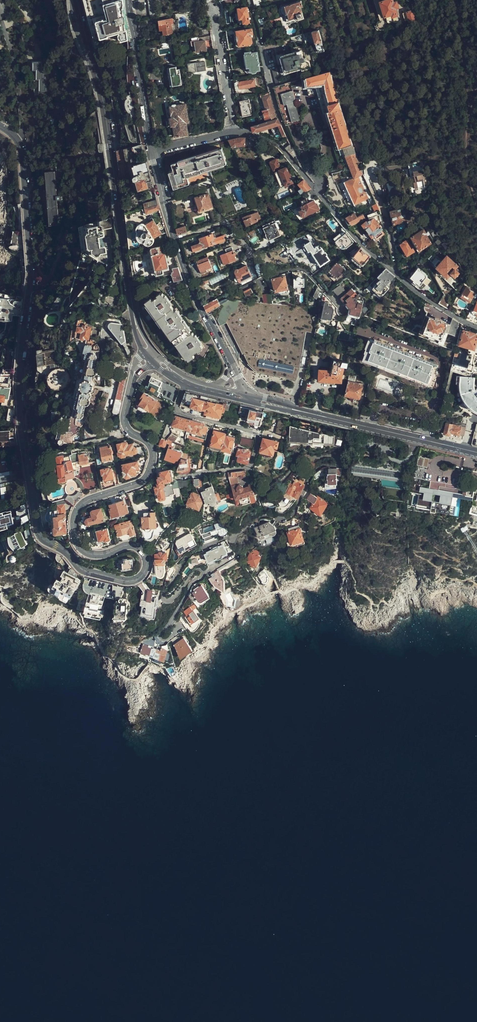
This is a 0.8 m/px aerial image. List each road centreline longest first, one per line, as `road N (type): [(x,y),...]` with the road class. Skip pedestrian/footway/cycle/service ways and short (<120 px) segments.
road 1 (tertiary): [(0,125),(22,155),(31,273),(20,407),(38,529),(85,570),(127,581),(146,569),(140,550),(89,552),(74,521),(82,504),(149,473),(151,447),(124,421),(132,379)]
road 2 (residential): [(476,326),(417,292),(353,236),(269,139),(232,132),(152,150)]
road 3 (residential): [(186,381),(177,412),(255,433),(250,467),(260,481),(279,483),(299,461),(339,459),(313,476),(292,516),(260,518),(227,538)]
road 4 (secondary): [(76,0),(102,99),(133,312)]
road 5 (secondary): [(244,397),(476,452)]
road 6 (tertiary): [(232,367),(190,284),(152,150)]
road 7 (tertiary): [(152,150),(128,0)]
road 8 (residential): [(204,572),(196,570),(164,598),(186,559),(227,538)]

